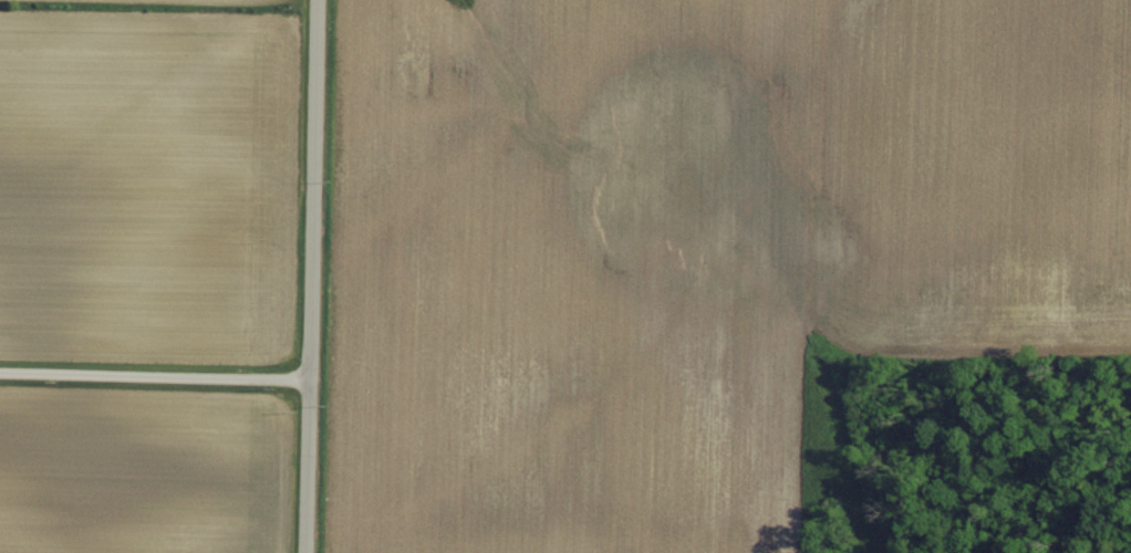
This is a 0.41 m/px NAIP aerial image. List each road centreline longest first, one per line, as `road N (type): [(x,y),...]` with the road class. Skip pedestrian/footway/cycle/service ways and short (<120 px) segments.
road 1 (residential): [(303,552),(314,0)]
road 2 (residential): [(307,373),(250,382),(0,374)]

